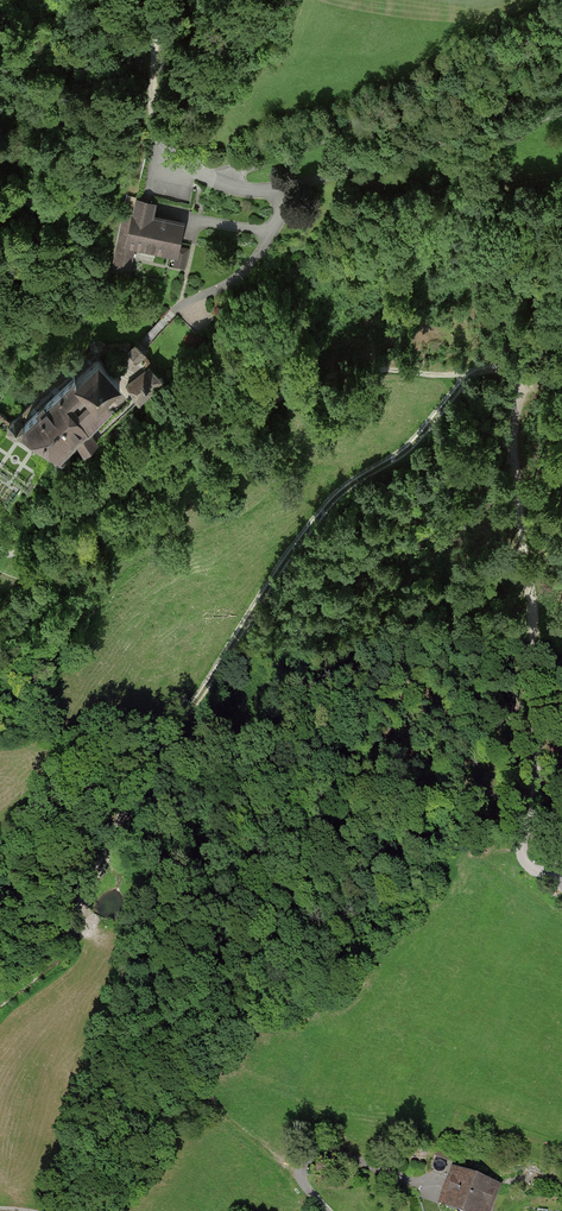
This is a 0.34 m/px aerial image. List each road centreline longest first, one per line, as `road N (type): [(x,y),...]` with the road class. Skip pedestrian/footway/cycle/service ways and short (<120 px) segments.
road 1 (track): [(496,368),(476,373),(405,456),(338,500),(292,556),(138,780),(77,913),(0,991)]
road 2 (track): [(561,880),(527,866),(521,853),(535,771),(534,633),(515,443),(532,390),(496,368)]
road 3 (track): [(0,556),(166,477),(339,372),(476,373)]
road 4 (track): [(561,1149),(469,1109),(360,1110),(240,1073),(215,1073),(207,1089),(216,1108),(302,1180)]
road 5 (track): [(561,23),(459,86),(243,170),(231,184)]
road 6 (unclassified): [(561,112),(284,188)]
road 7 (residential): [(284,188),(254,261),(173,313),(142,347)]
road 8 (unclassified): [(284,188),(256,189),(199,172),(155,129)]
road 9 (track): [(155,129),(150,0)]

